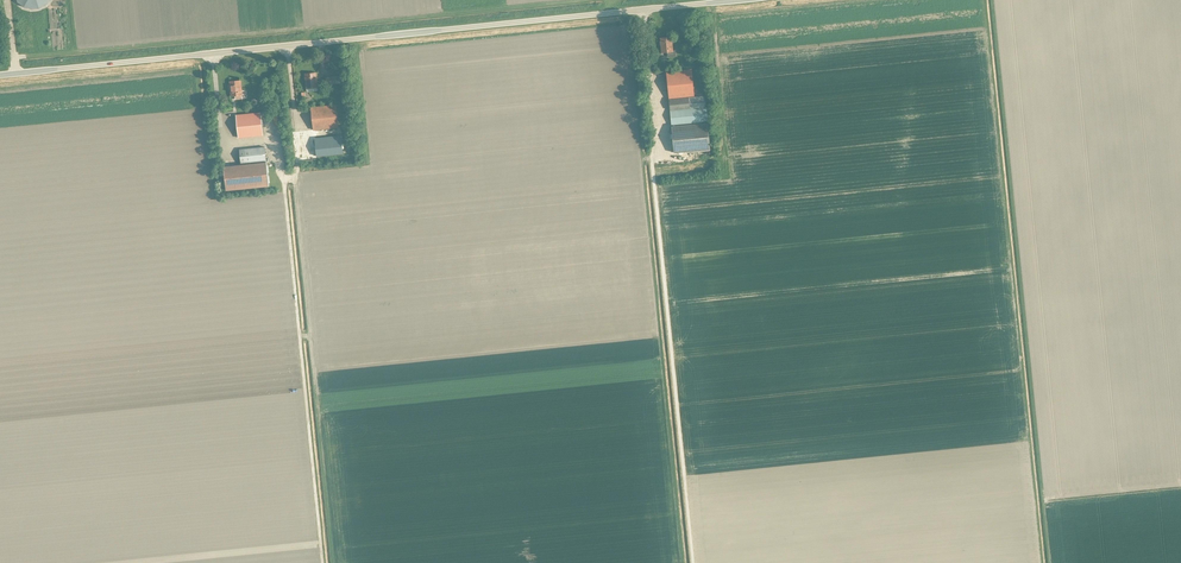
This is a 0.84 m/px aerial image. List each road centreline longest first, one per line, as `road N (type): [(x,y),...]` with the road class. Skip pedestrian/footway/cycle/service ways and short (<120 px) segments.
road 1 (unclassified): [(0,75),(737,0)]

